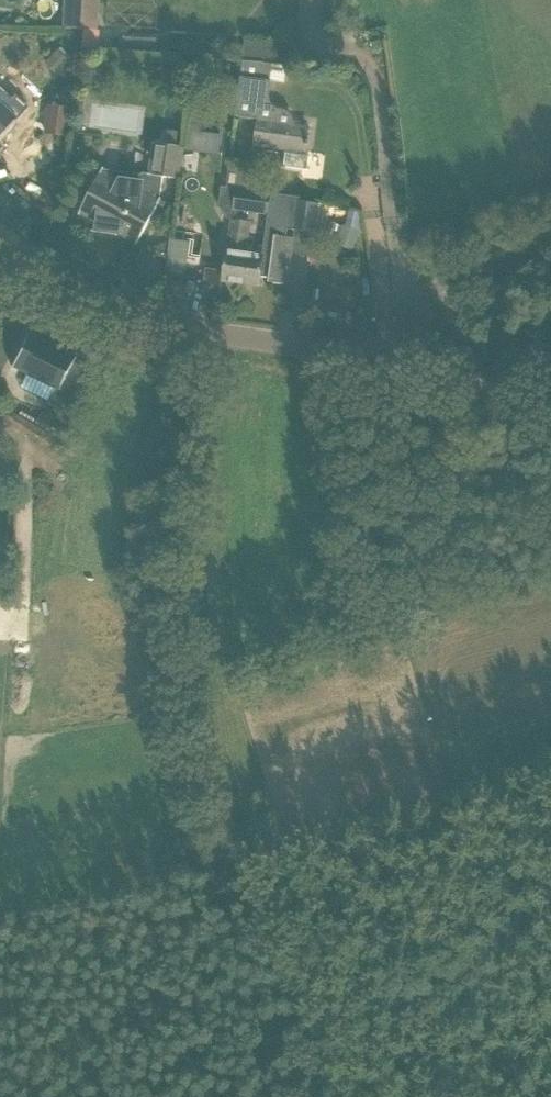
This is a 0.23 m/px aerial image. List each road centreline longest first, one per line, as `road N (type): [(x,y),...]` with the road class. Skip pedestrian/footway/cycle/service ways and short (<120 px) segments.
road 1 (track): [(330,1096),(189,702),(163,584),(166,464),(198,335)]
road 2 (residential): [(378,354),(137,323),(81,300),(0,242)]
road 3 (unclassified): [(550,226),(448,281),(411,311),(378,354)]
road 4 (unclassified): [(550,404),(378,354)]

